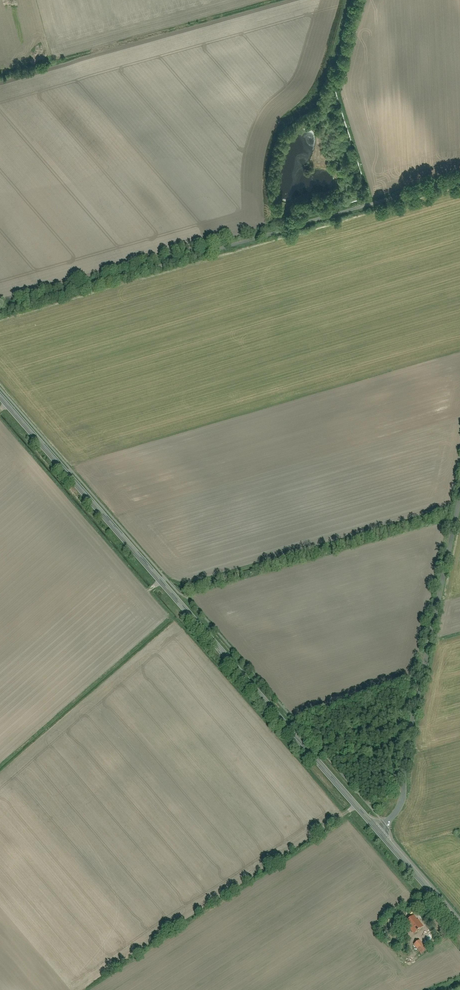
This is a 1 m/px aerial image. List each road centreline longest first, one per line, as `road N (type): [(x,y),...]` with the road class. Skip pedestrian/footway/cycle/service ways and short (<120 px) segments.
road 1 (tertiary): [(0,398),(379,831)]
road 2 (unclassified): [(0,312),(459,175)]
road 3 (unclassified): [(379,831),(406,795),(410,731),(459,511)]
road 4 (tertiary): [(379,831),(459,927)]

